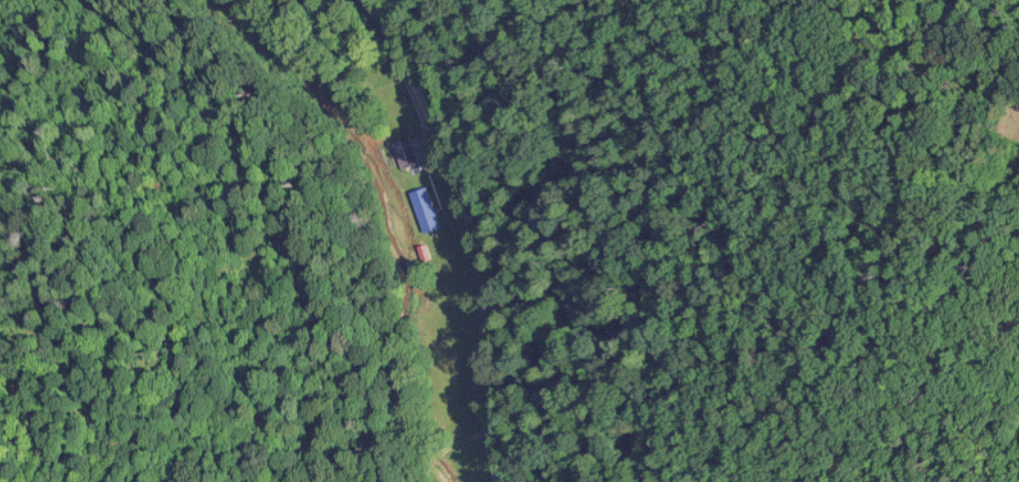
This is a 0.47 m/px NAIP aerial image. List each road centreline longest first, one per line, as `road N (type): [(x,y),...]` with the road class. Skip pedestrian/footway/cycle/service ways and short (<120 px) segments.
road 1 (secondary): [(498,481),(478,243),(462,189),(374,0)]

